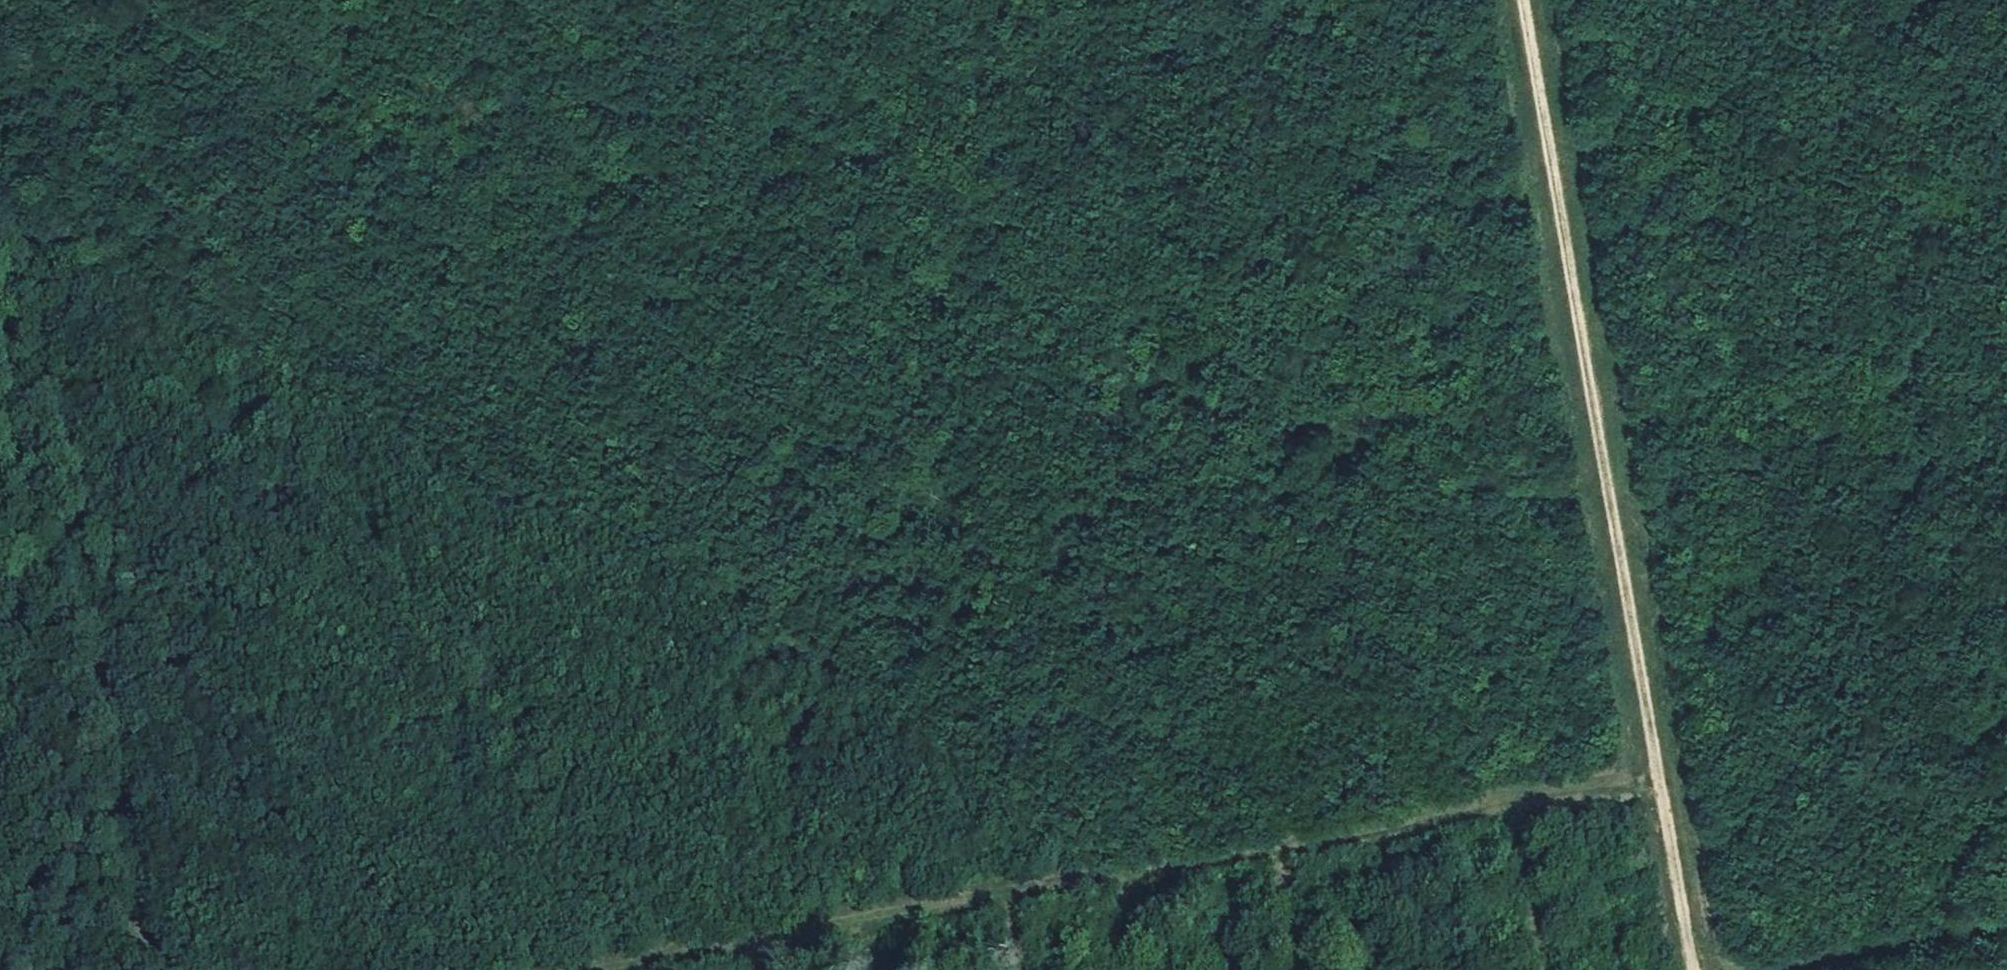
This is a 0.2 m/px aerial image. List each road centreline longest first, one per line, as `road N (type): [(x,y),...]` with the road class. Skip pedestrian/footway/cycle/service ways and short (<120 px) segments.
road 1 (track): [(1665,772),(1529,0)]
road 2 (track): [(1698,969),(1665,772)]

